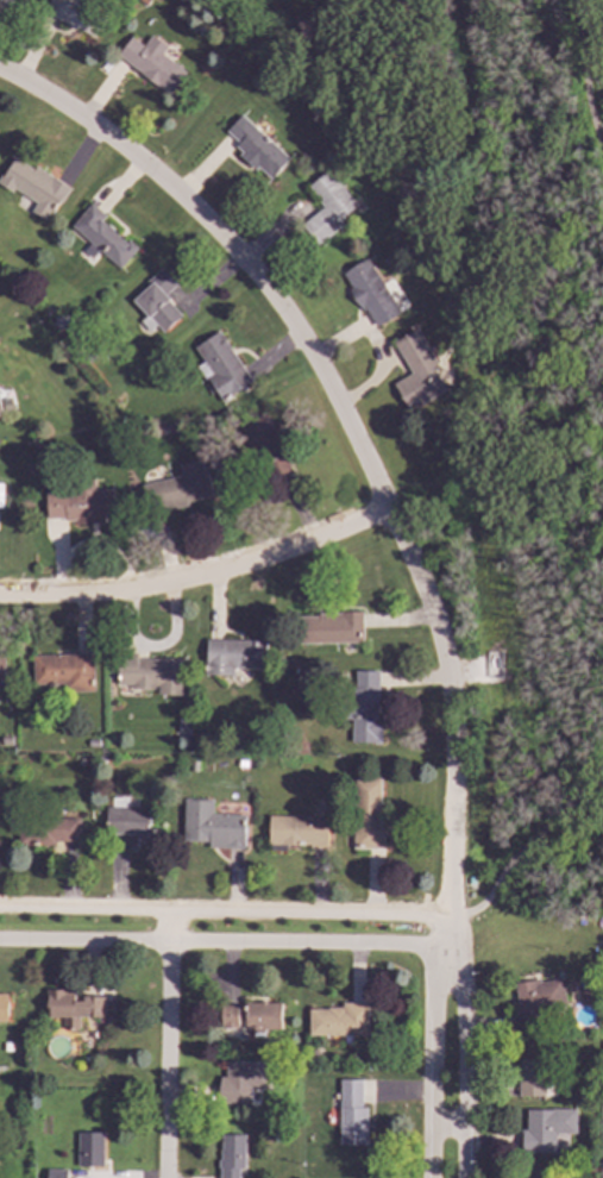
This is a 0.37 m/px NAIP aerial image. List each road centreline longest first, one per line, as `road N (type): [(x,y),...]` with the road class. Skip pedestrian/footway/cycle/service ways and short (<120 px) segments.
road 1 (residential): [(0,71),(125,150),(218,232),(274,299),(328,387),(388,510),(439,646),(450,712),(448,915)]
road 2 (tertiary): [(448,915),(0,906)]
road 3 (tertiary): [(0,938),(350,941),(444,951)]
road 4 (residential): [(388,510),(214,575),(145,589),(0,597)]
road 5 (residential): [(169,909),(164,1177)]
road 6 (tertiary): [(463,1177),(463,1008),(444,951)]
road 7 (tertiary): [(444,951),(431,1177)]

